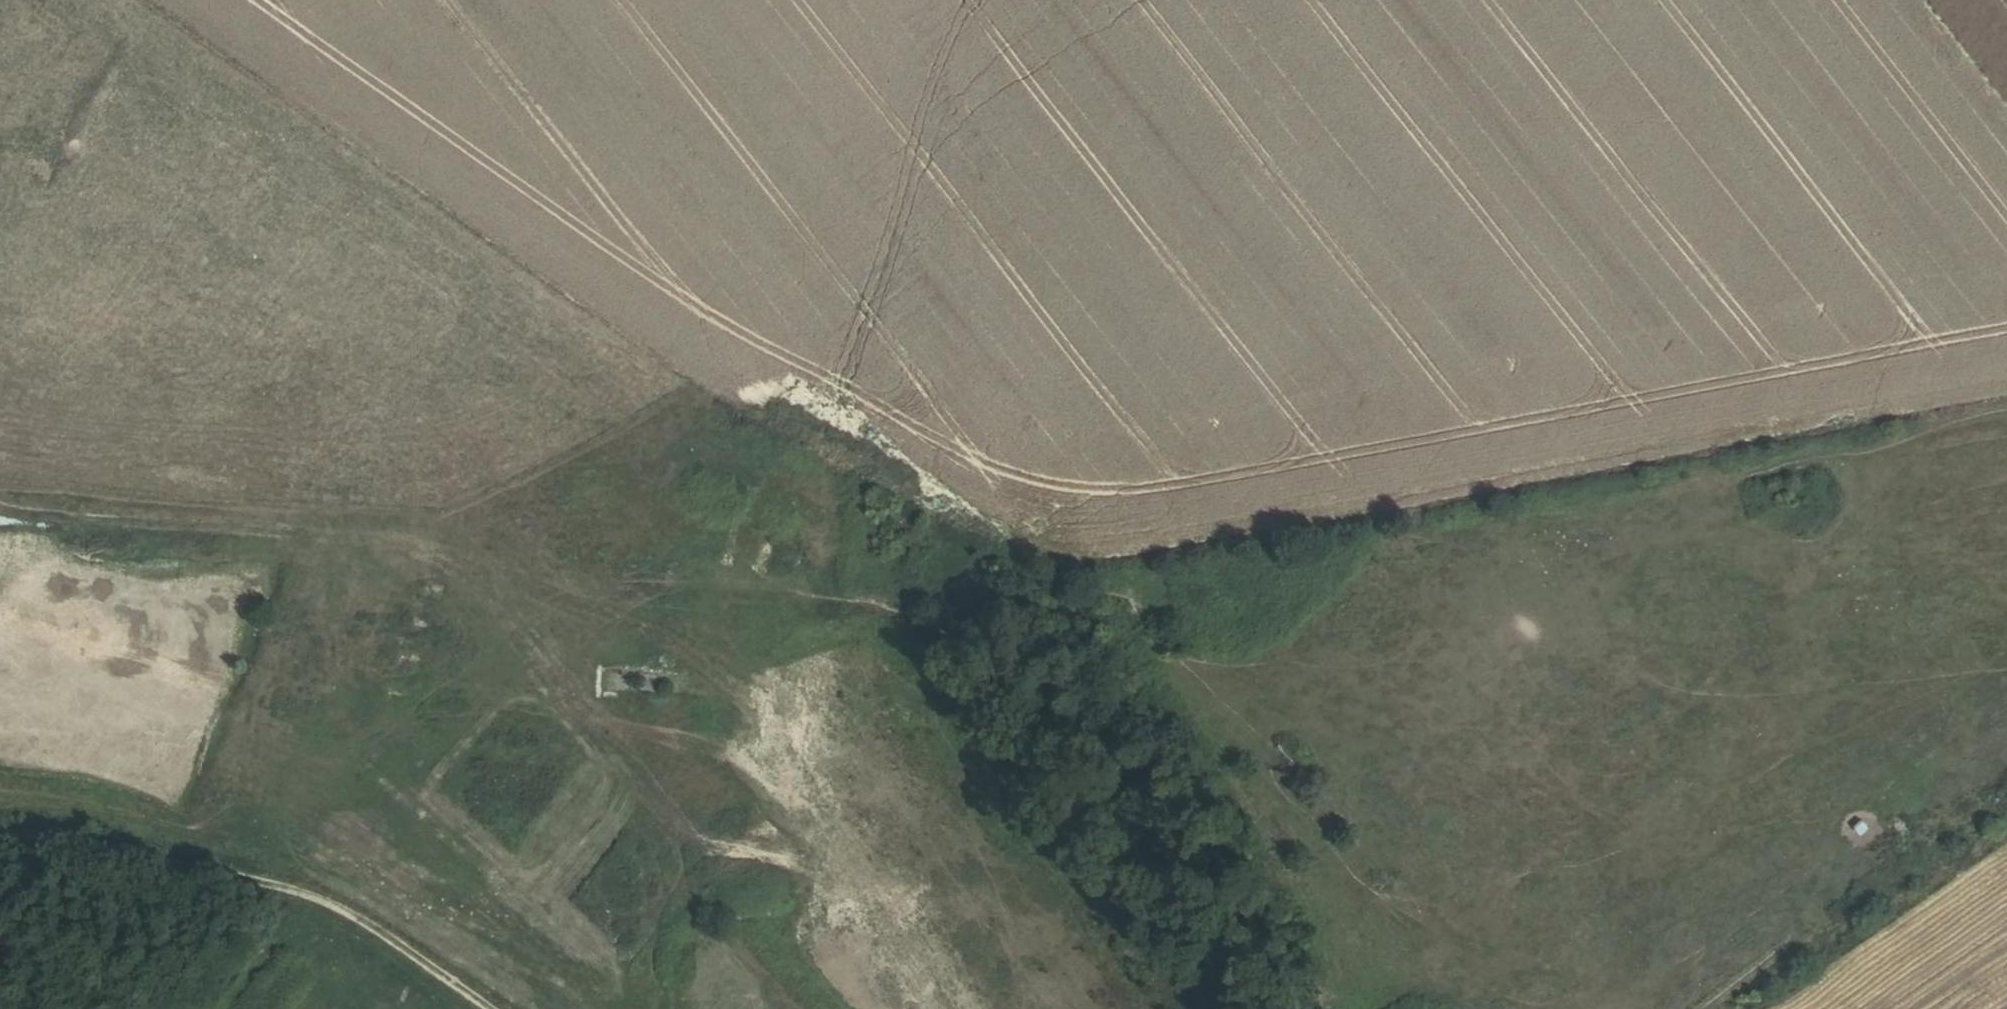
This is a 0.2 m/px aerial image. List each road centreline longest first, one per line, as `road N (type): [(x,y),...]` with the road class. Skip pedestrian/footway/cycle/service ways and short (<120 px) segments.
road 1 (track): [(487,1008),(350,912),(0,841)]

